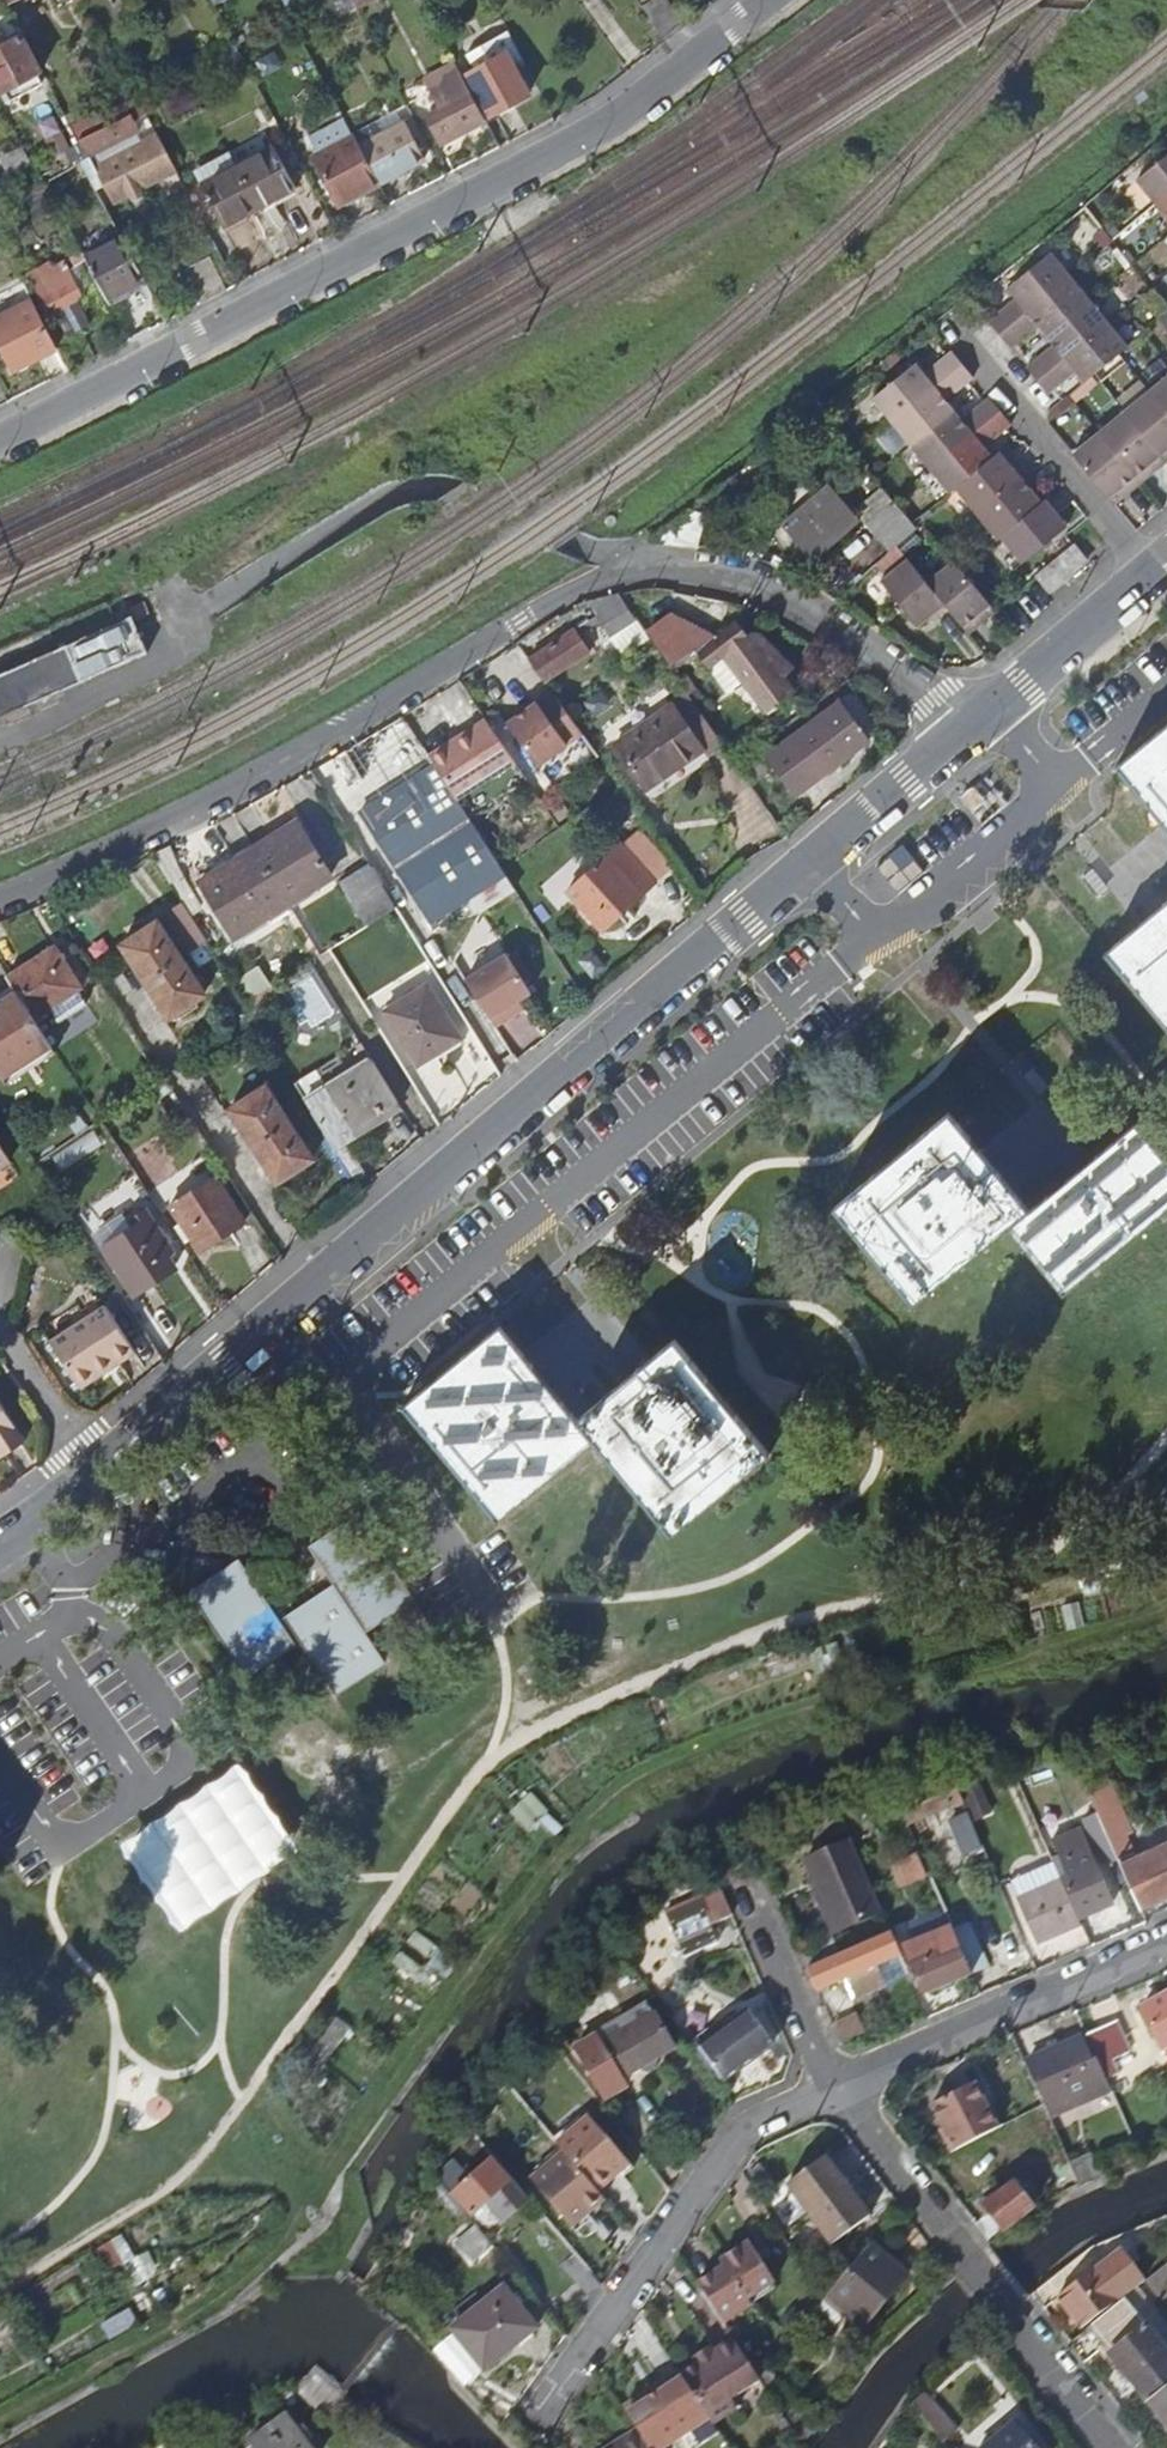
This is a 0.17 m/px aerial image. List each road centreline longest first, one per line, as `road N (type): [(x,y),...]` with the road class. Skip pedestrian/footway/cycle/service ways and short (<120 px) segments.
road 1 (residential): [(0,1535),(230,1361),(971,727)]
road 2 (unclassified): [(0,902),(227,798),(557,603),(649,574),(742,581),(811,613),(971,727)]
road 3 (unclassified): [(0,441),(611,124),(769,0)]
road 4 (residential): [(830,2083),(1109,2447)]
road 5 (residential): [(535,2414),(738,2130),(830,2083)]
road 6 (residential): [(830,2083),(1166,1935)]
road 7 (residential): [(965,316),(1155,573)]
road 8 (residential): [(730,1864),(830,2083)]
road 9 (residential): [(971,727),(1155,573)]

